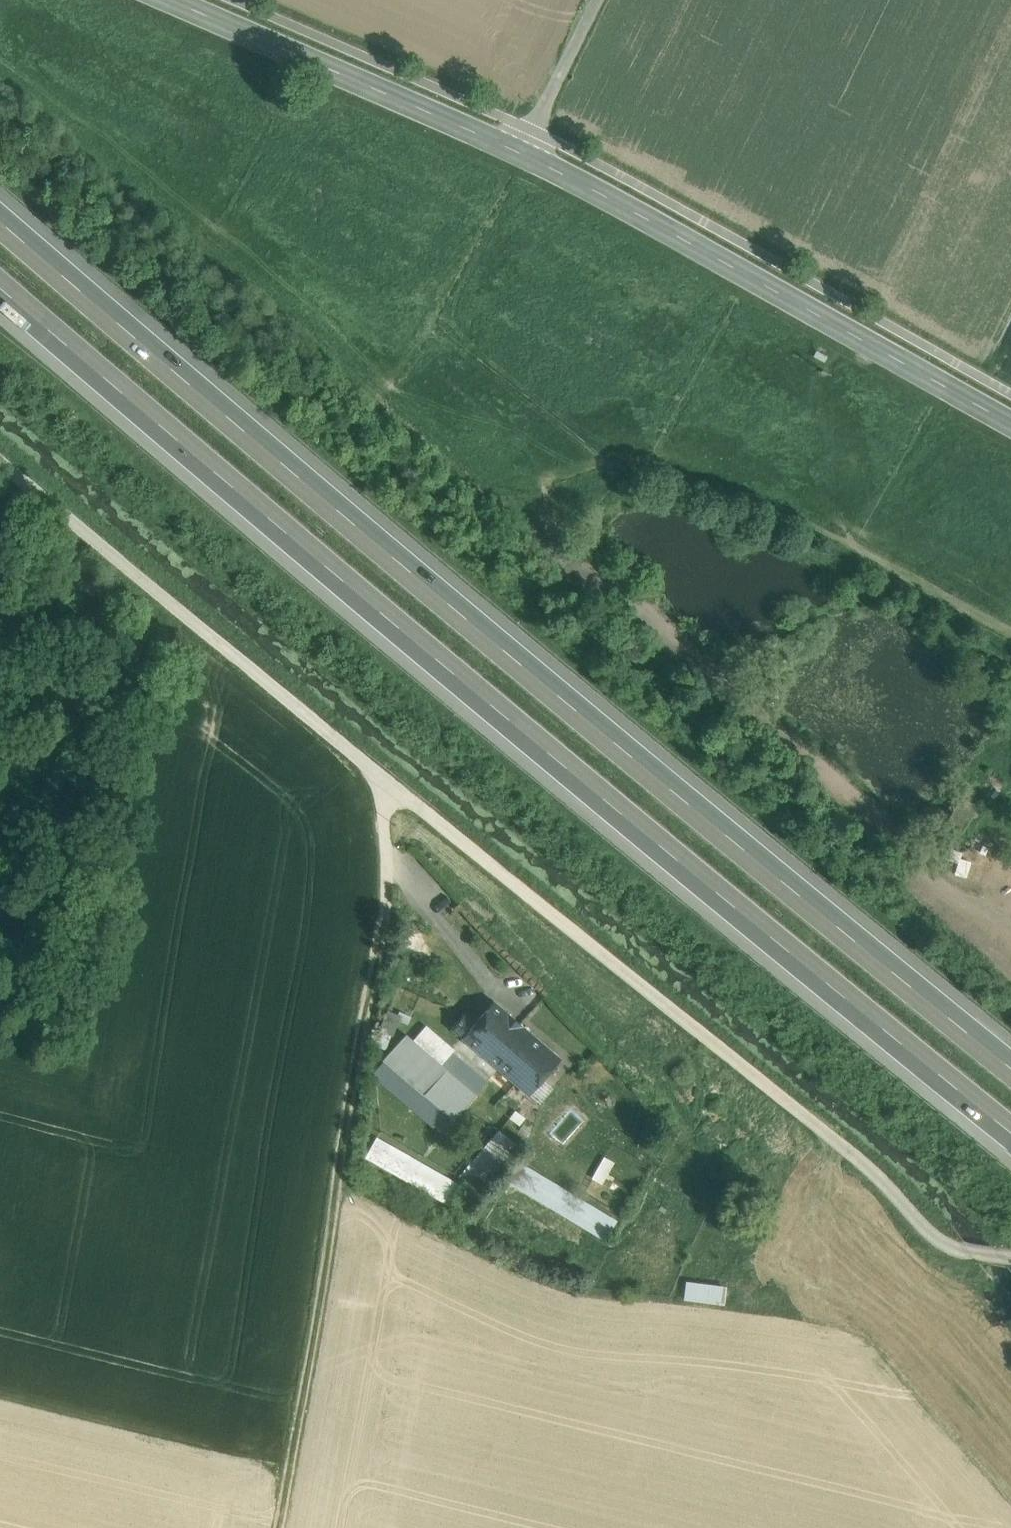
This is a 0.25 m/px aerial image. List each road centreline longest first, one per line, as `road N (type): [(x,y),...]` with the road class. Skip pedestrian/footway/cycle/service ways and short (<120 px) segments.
road 1 (motorway): [(1010,1068),(0,203)]
road 2 (motorway): [(0,282),(662,846),(1010,1127)]
road 3 (unclassified): [(0,461),(875,1173),(939,1241),(1010,1260)]
road 4 (secondary): [(1010,424),(521,153)]
road 5 (secondary): [(521,153),(176,0)]
road 6 (unclassified): [(596,0),(521,153)]

